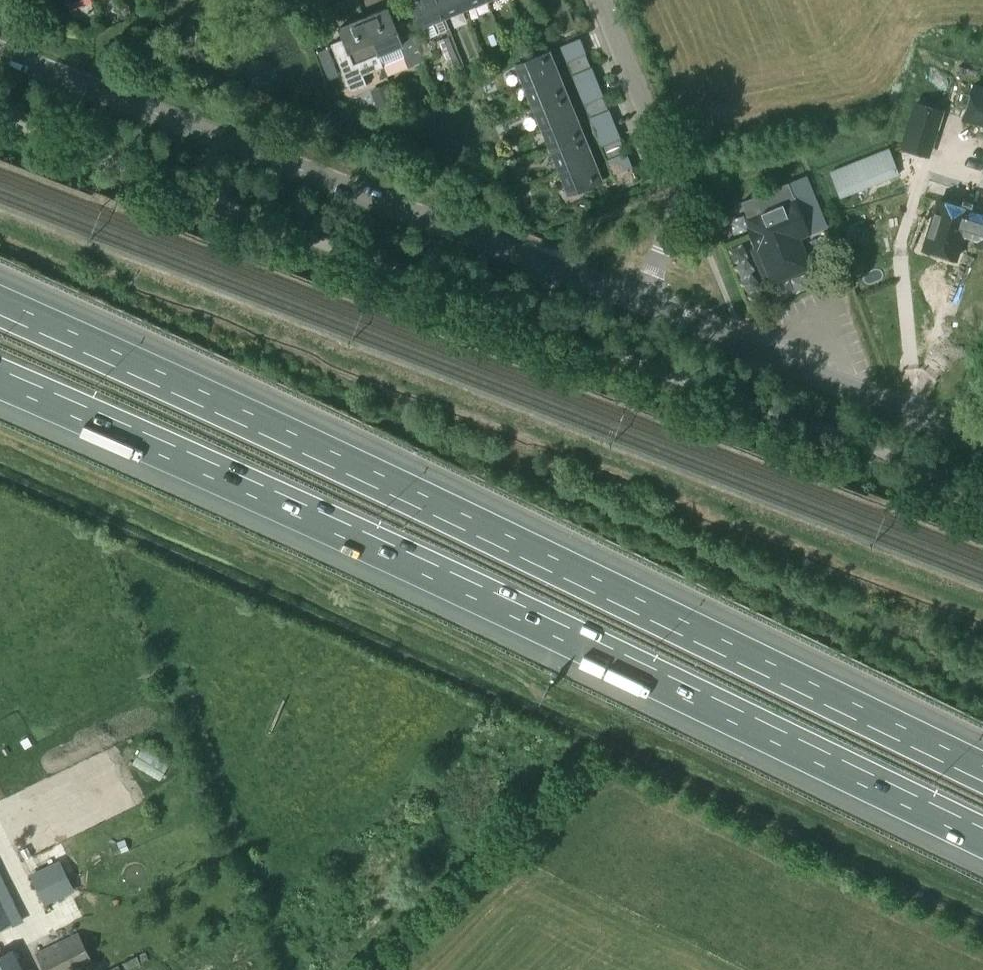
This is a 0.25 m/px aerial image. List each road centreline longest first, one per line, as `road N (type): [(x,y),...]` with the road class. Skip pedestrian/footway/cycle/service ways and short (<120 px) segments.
road 1 (motorway): [(982,773),(0,307)]
road 2 (motorway): [(0,379),(427,570),(982,839)]
road 3 (tertiary): [(643,305),(0,53)]
road 4 (tertiary): [(982,441),(643,305)]
road 5 (residential): [(643,305),(677,212),(676,189),(601,0)]

